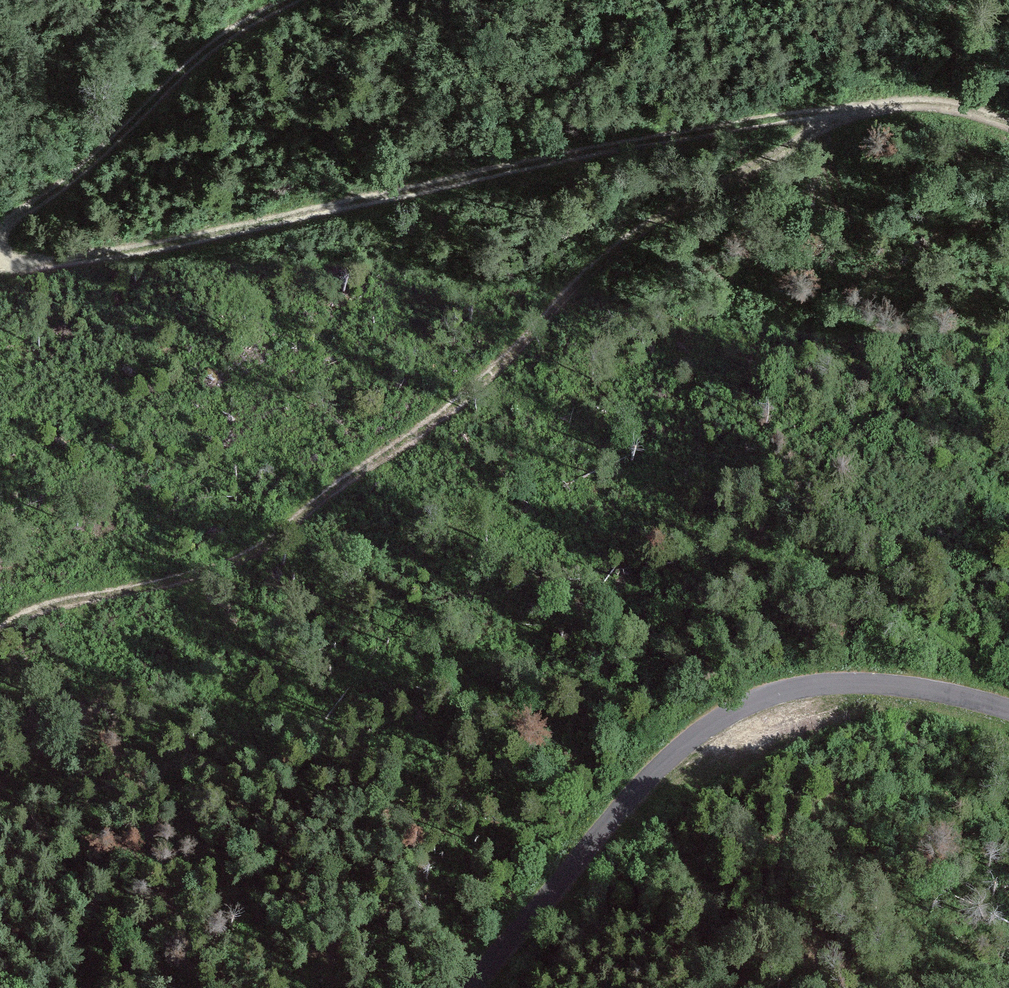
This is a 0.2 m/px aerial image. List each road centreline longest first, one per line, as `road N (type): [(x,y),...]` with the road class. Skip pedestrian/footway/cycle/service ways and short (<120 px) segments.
road 1 (track): [(0,810),(63,754),(112,737),(375,686),(732,564),(806,563),(835,573),(1008,699)]
road 2 (track): [(1008,124),(927,104),(651,137),(210,239),(23,263),(0,255)]
road 3 (track): [(825,116),(626,240),(454,405),(253,549),(201,571),(35,612),(0,633)]
road 4 (tertiary): [(476,987),(620,810),(725,716),(786,690),(854,683),(925,689),(1008,709)]
road 5 (track): [(0,233),(60,189),(215,43),(292,0)]

